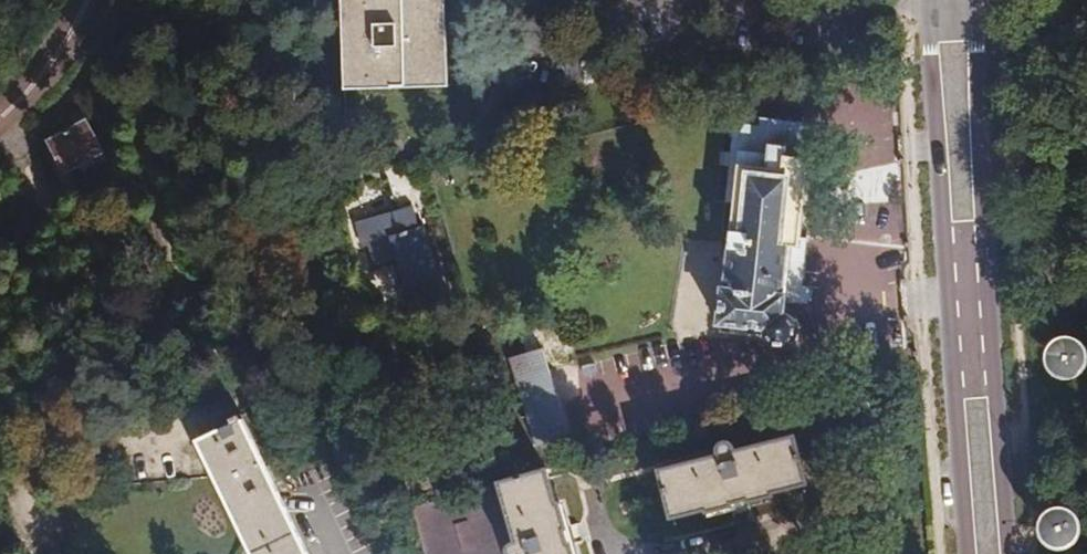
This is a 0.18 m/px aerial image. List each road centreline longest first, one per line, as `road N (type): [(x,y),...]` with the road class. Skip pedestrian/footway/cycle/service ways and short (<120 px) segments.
road 1 (primary): [(929,0),(965,553)]
road 2 (primary): [(1010,553),(975,0)]
road 3 (tertiary): [(0,117),(36,84),(88,0)]

